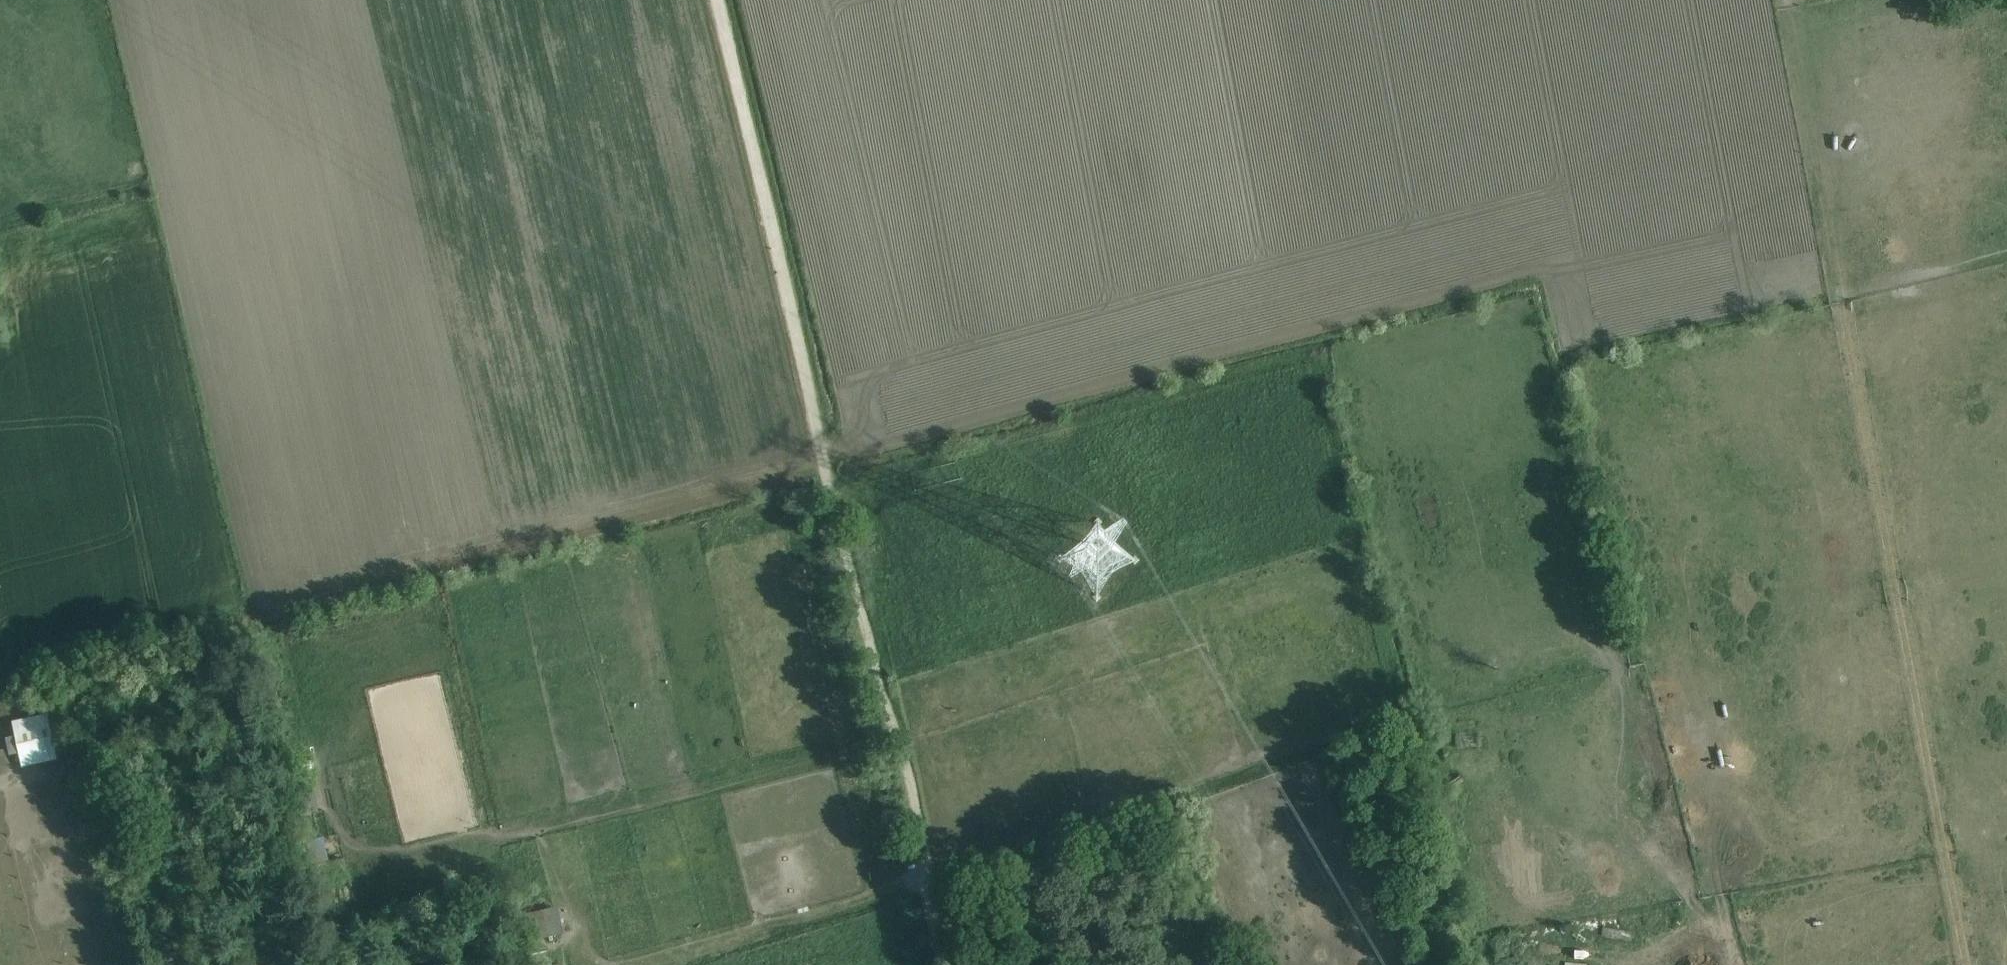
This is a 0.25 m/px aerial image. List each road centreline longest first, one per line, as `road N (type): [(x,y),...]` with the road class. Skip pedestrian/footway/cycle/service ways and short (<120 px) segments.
road 1 (unclassified): [(941,964),(713,0)]
road 2 (track): [(1967,964),(1852,334)]

